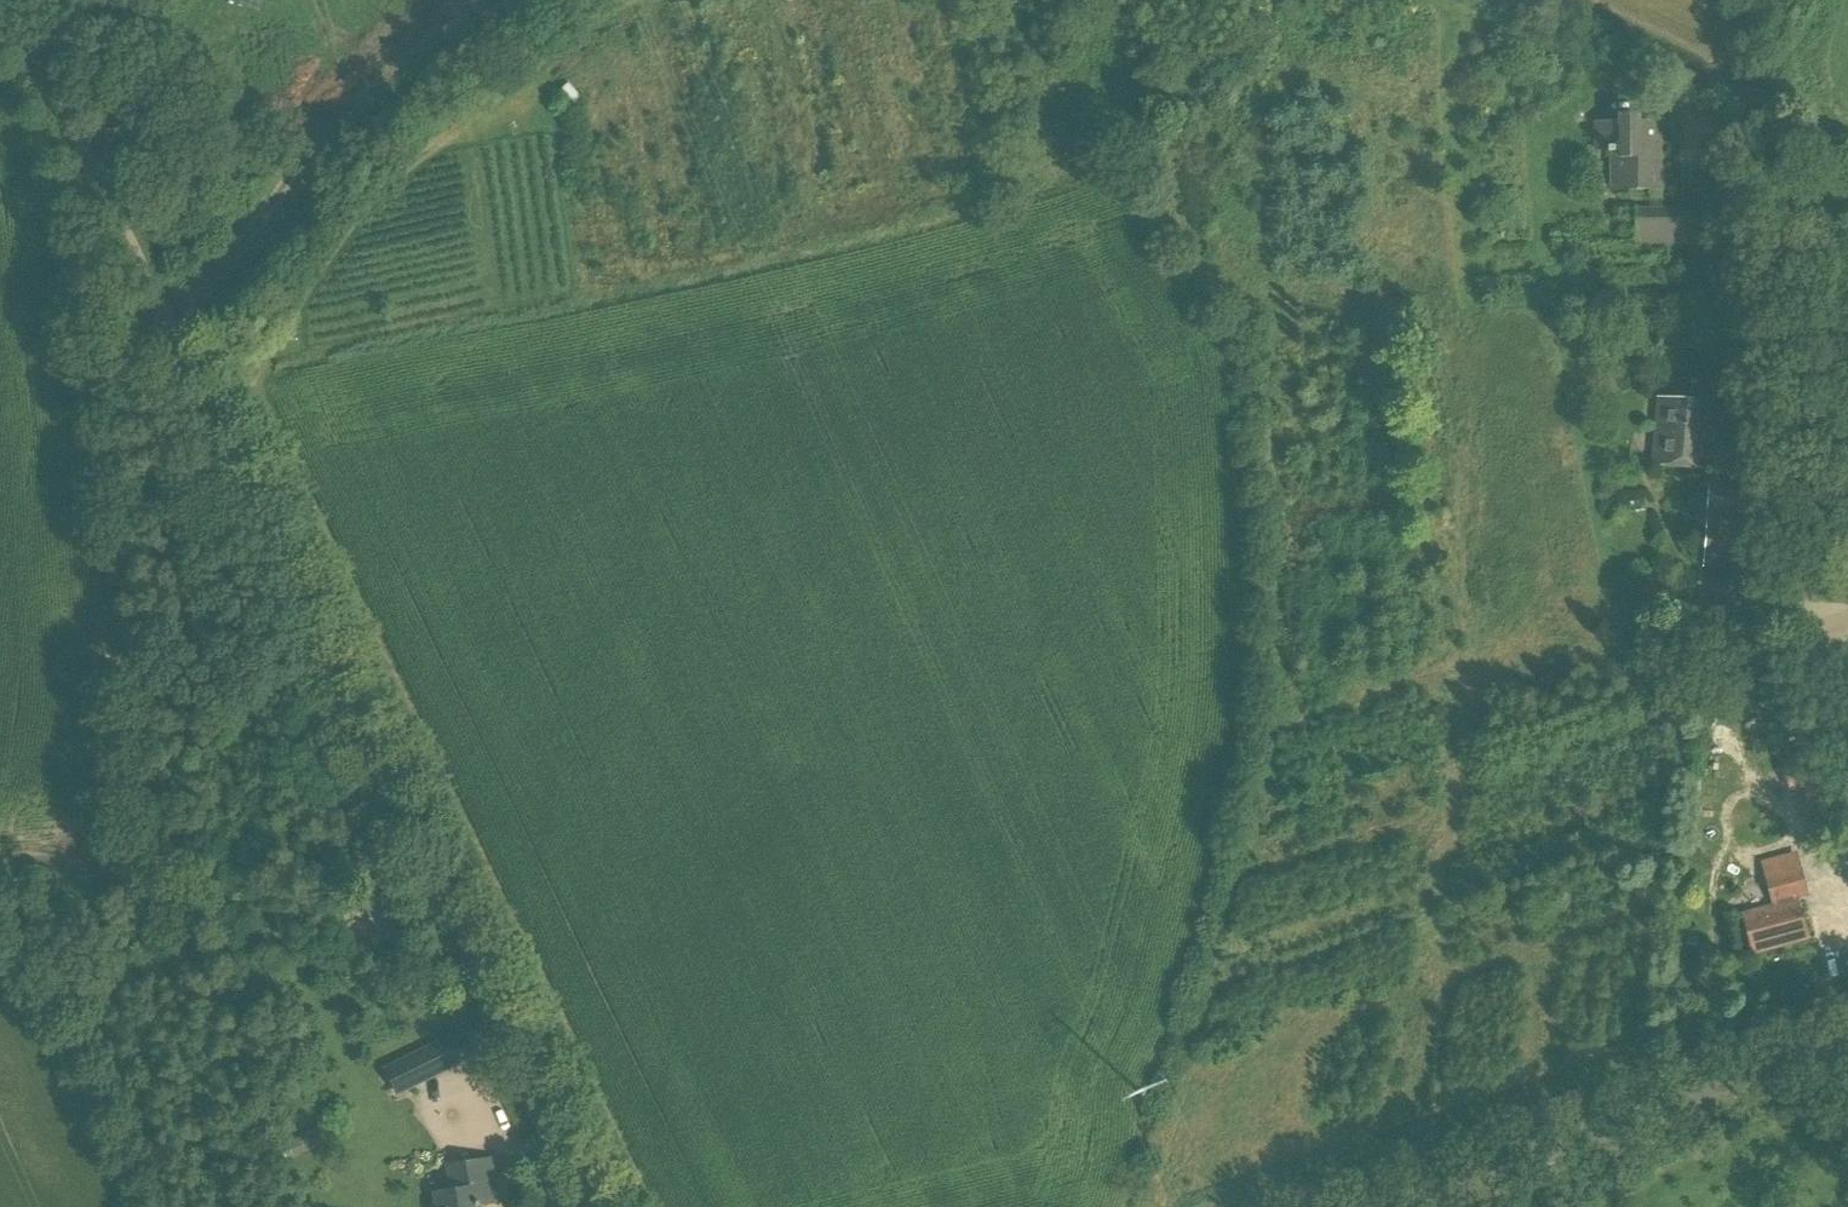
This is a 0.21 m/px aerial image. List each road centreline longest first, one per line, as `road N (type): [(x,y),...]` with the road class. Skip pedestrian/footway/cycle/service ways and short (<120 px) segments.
road 1 (unclassified): [(602,1206),(47,71),(0,2)]
road 2 (secondary): [(1847,1047),(1384,1206)]

